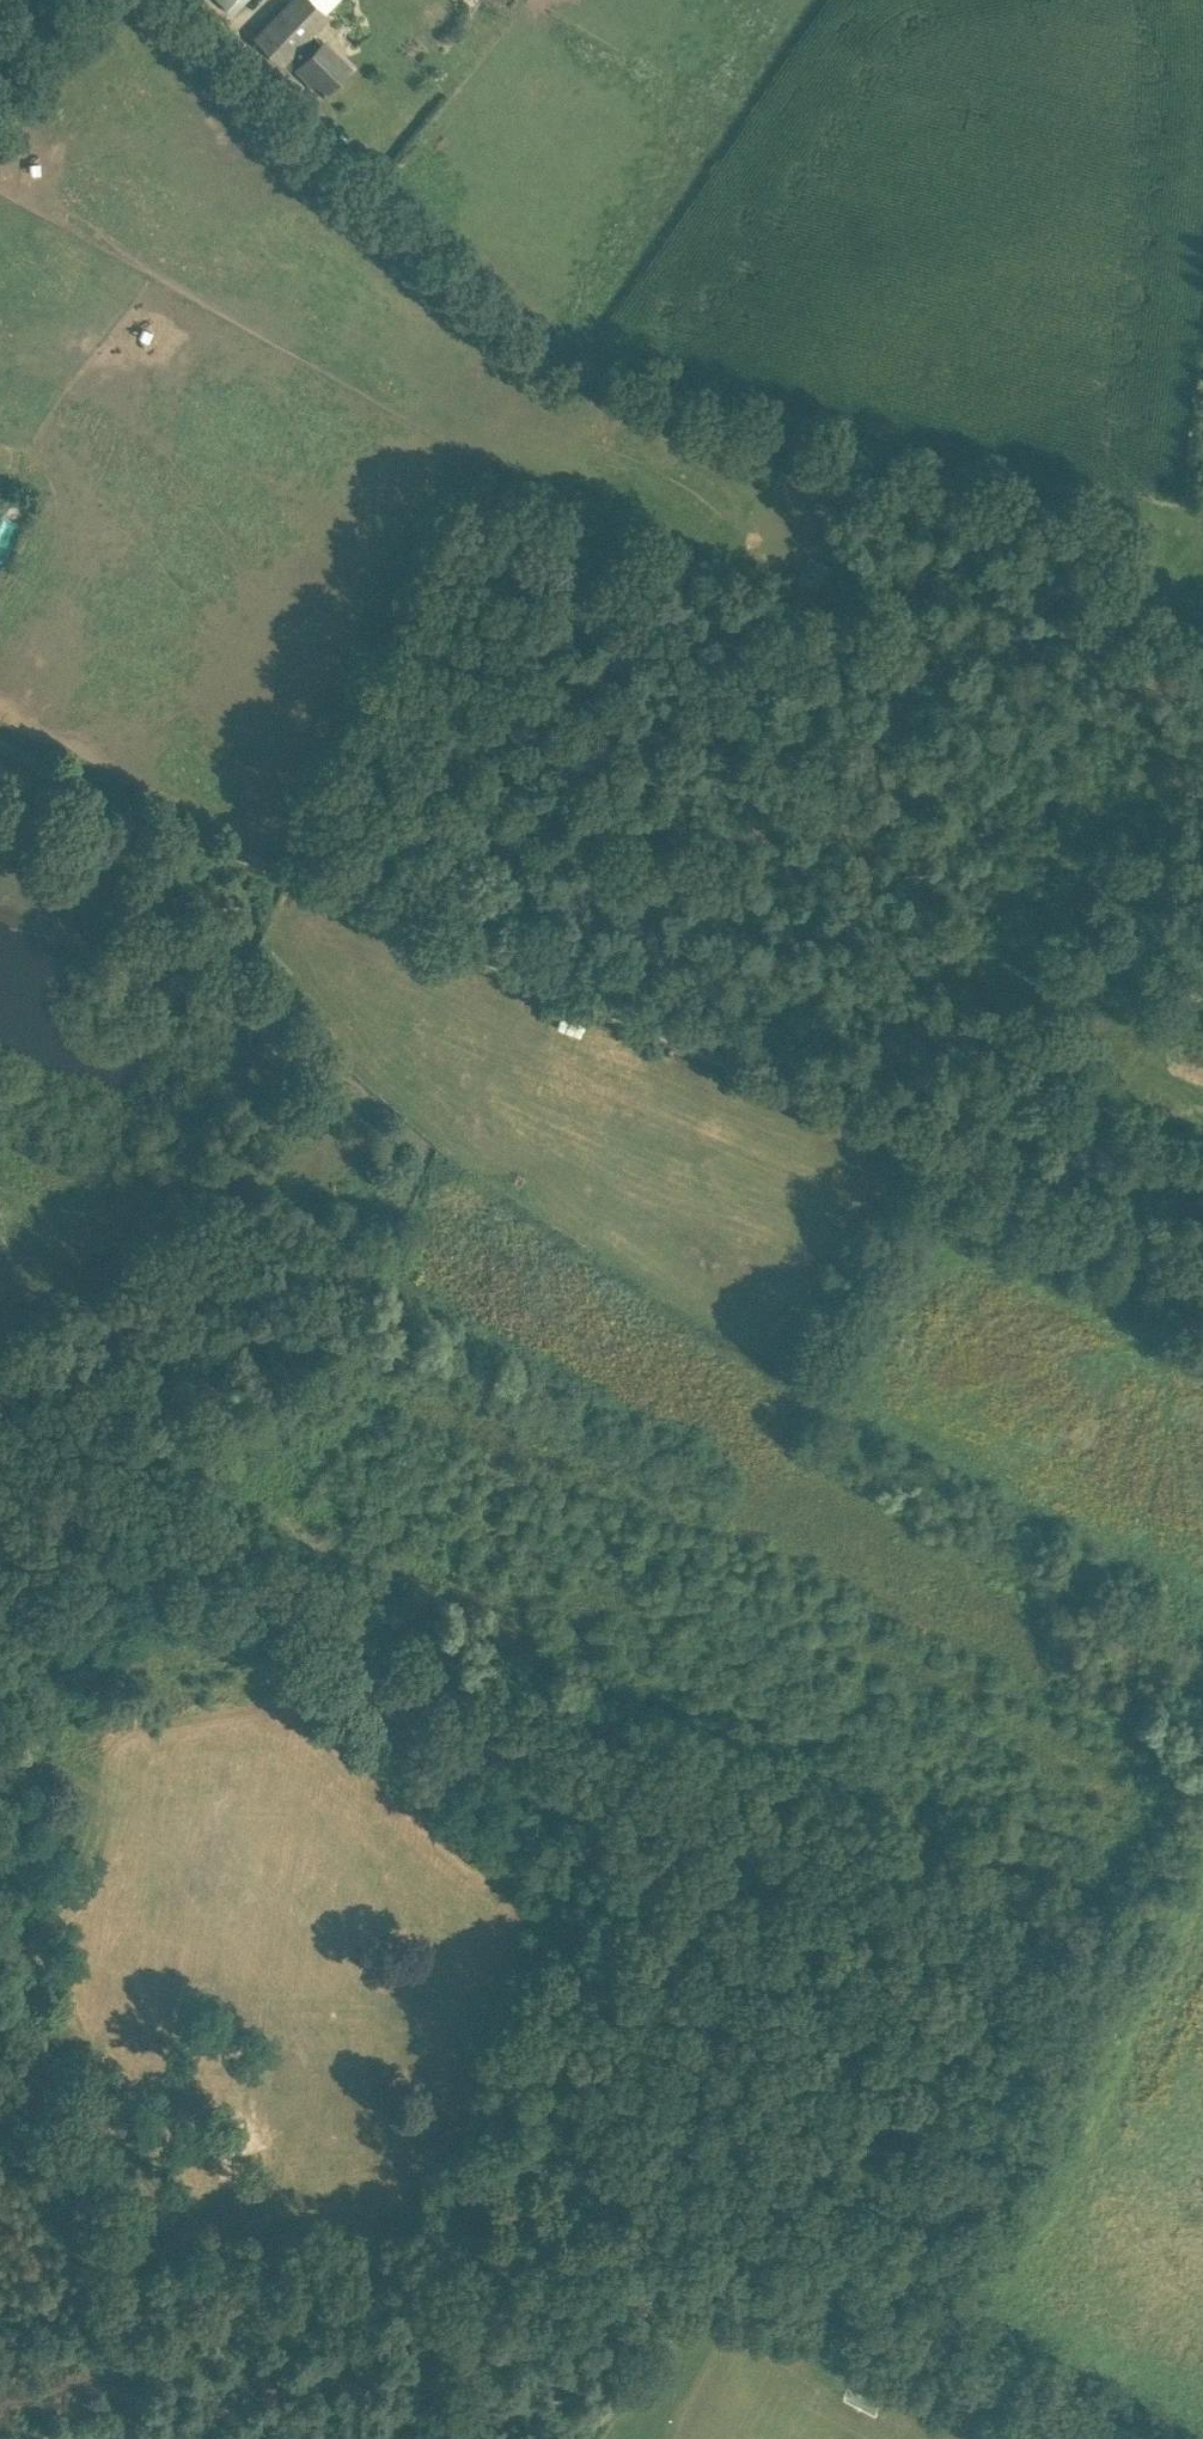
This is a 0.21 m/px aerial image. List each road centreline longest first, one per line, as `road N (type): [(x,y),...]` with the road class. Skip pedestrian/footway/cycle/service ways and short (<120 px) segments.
road 1 (track): [(1202,1292),(857,1112),(374,912),(0,743)]
road 2 (track): [(459,2151),(621,2246),(645,2265),(649,2301),(623,2335),(543,2391),(436,2438)]

